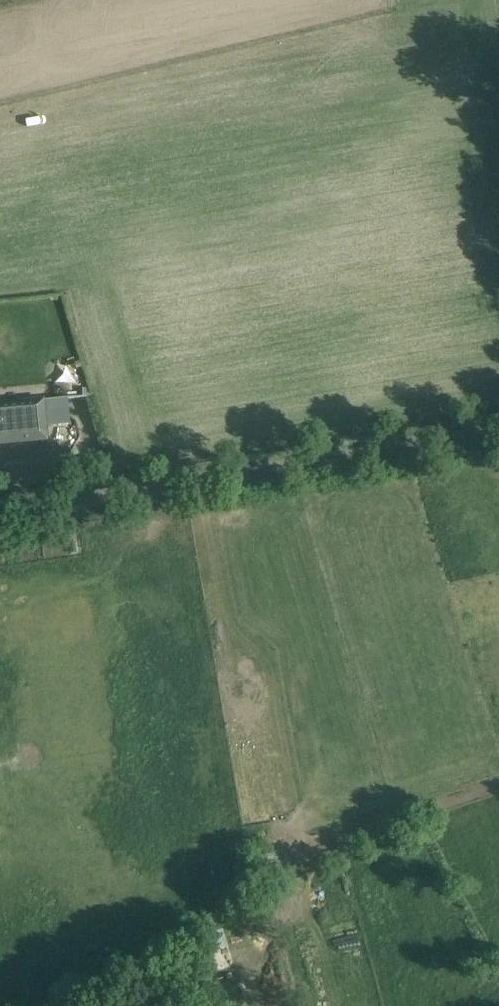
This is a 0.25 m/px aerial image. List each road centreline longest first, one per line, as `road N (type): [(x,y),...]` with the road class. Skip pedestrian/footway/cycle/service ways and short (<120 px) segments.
road 1 (unclassified): [(0,515),(498,431)]

